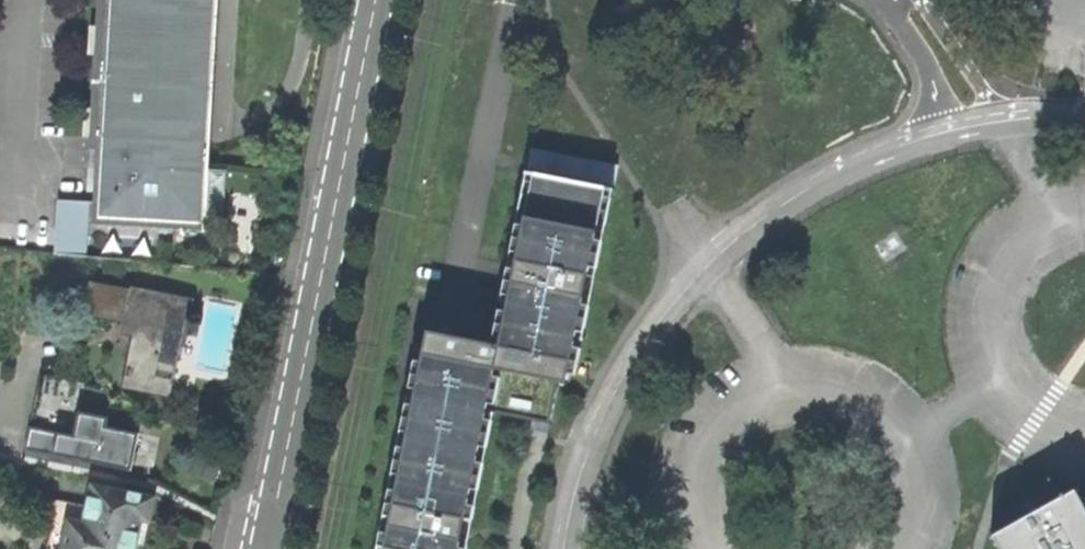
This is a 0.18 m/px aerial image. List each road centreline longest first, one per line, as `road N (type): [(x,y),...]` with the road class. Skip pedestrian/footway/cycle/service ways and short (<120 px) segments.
road 1 (unclassified): [(987,121),(835,174),(773,211),(708,265),(635,356),(595,438),(566,548)]
road 2 (residential): [(376,0),(268,548)]
road 3 (unclassified): [(987,121),(899,0)]

